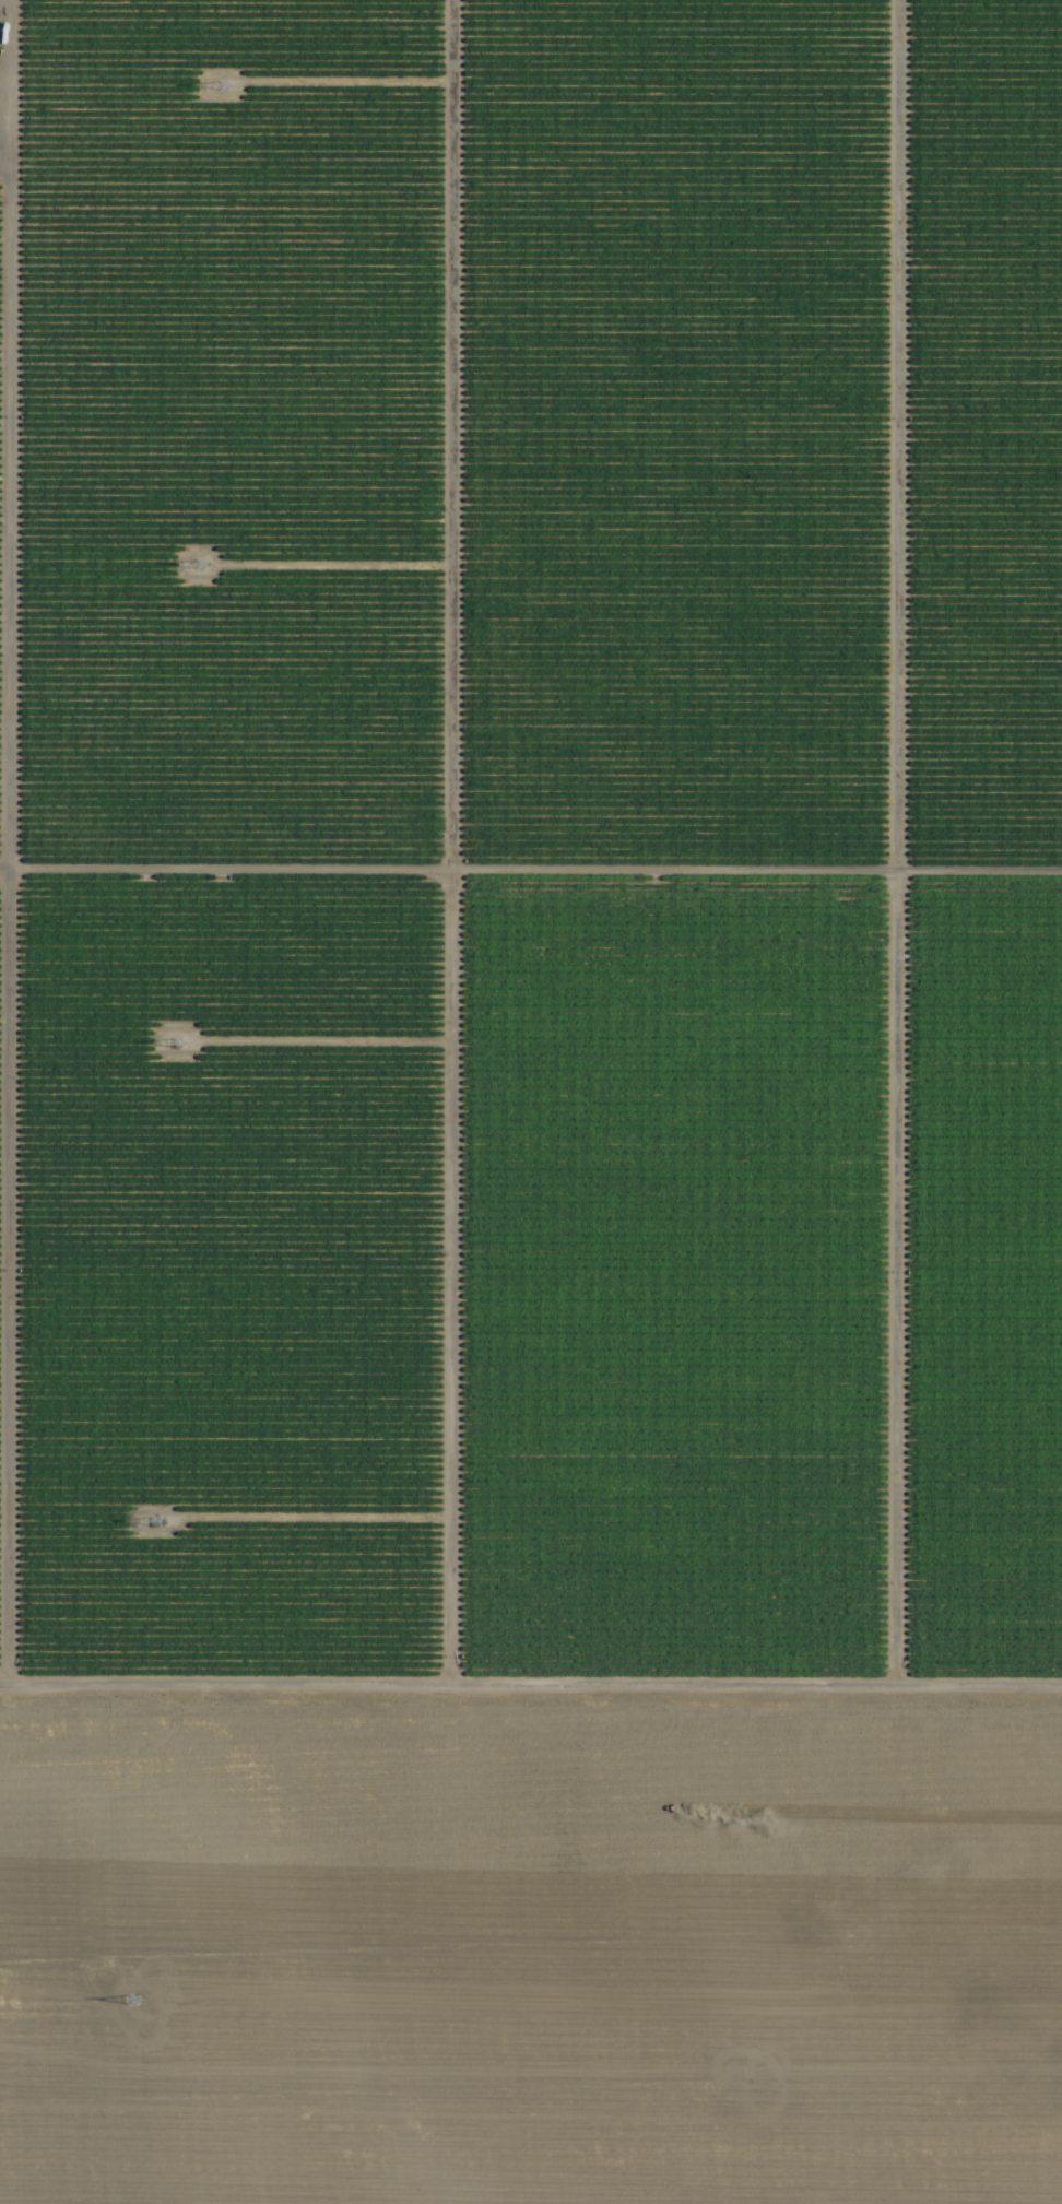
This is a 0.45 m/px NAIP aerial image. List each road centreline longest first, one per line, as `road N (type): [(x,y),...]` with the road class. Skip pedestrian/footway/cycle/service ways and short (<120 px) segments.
road 1 (track): [(1061,912),(0,896)]

